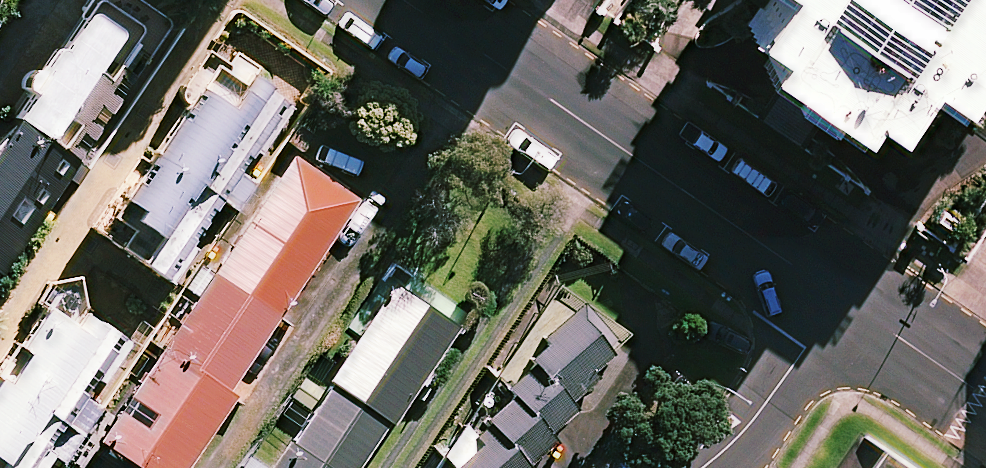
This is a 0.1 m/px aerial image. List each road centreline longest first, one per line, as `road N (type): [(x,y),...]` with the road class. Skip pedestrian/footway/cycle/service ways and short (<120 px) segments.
road 1 (secondary): [(404,0),(841,296)]
road 2 (residential): [(705,467),(765,409),(841,296)]
road 3 (secondary): [(841,296),(985,396)]

